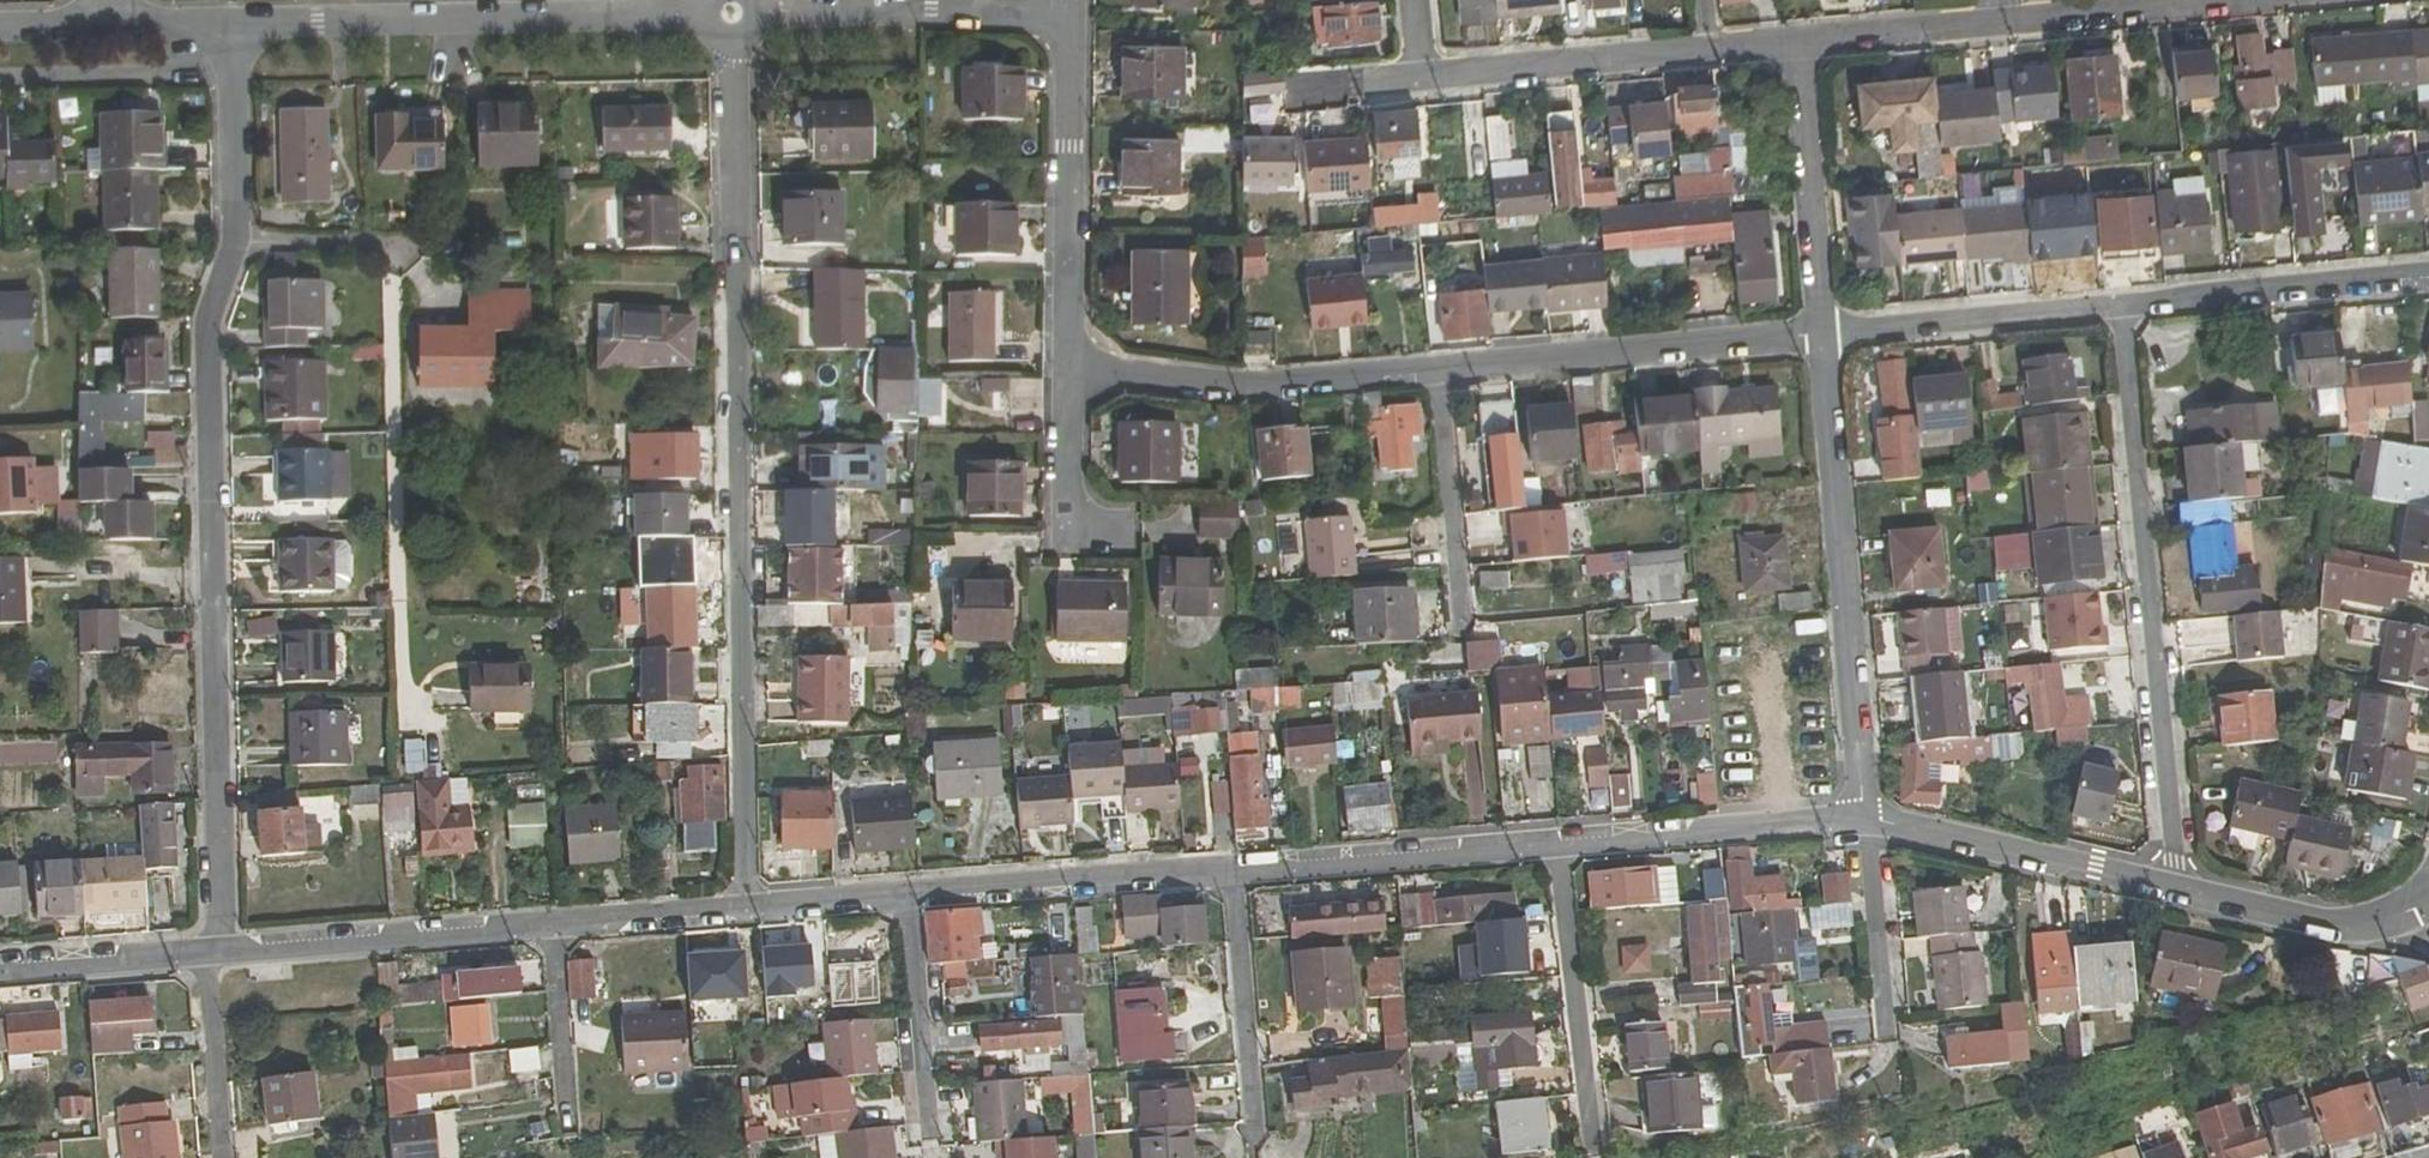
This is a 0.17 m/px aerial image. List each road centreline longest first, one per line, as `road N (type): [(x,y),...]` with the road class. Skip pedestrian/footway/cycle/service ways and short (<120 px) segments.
road 1 (residential): [(215,951),(215,351),(235,247),(231,28)]
road 2 (residential): [(749,911),(728,18)]
road 3 (residential): [(2177,887),(2125,307)]
road 4 (residential): [(728,18),(231,28)]
road 5 (residential): [(1827,337),(1861,819)]
road 6 (residential): [(1827,337),(1433,373)]
road 7 (residential): [(1433,373),(1234,390),(1075,365)]
road 8 (residential): [(1075,365),(1067,18)]
road 9 (residential): [(553,923),(215,951)]
road 10 (residential): [(1067,18),(728,18)]
road 11 (residential): [(1233,873),(908,898)]
road 12 (residential): [(1556,850),(1233,873)]
road 13 (residential): [(2177,887),(1861,819)]
road 14 (residential): [(1861,819),(1556,850)]
road 15 (residential): [(2428,271),(2125,307)]
road 16 (residential): [(2125,307),(1827,337)]
road 17 (residential): [(1556,850),(1598,1145)]
road 18 (residential): [(1827,337),(1805,45)]
road 19 (residential): [(2280,0),(1995,26)]
road 20 (residential): [(1708,54),(1429,78)]
road 21 (residential): [(1233,873),(1258,1141)]
road 22 (residential): [(2428,900),(2345,927),(2177,887)]
road 23 (residential): [(1433,373),(1459,617)]
road 24 (residential): [(908,898),(932,1137)]
road 25 (residential): [(1861,819),(1887,1039)]
road 26 (residential): [(215,951),(0,968)]
road 27 (residential): [(225,1157),(208,981),(215,951)]
road 28 (residential): [(749,911),(553,923)]
road 29 (residential): [(553,923),(569,1118)]
road 30 (residential): [(1995,26),(1805,45)]
road 31 (residential): [(1073,534),(1075,365)]
road 32 (residential): [(908,898),(749,911)]

